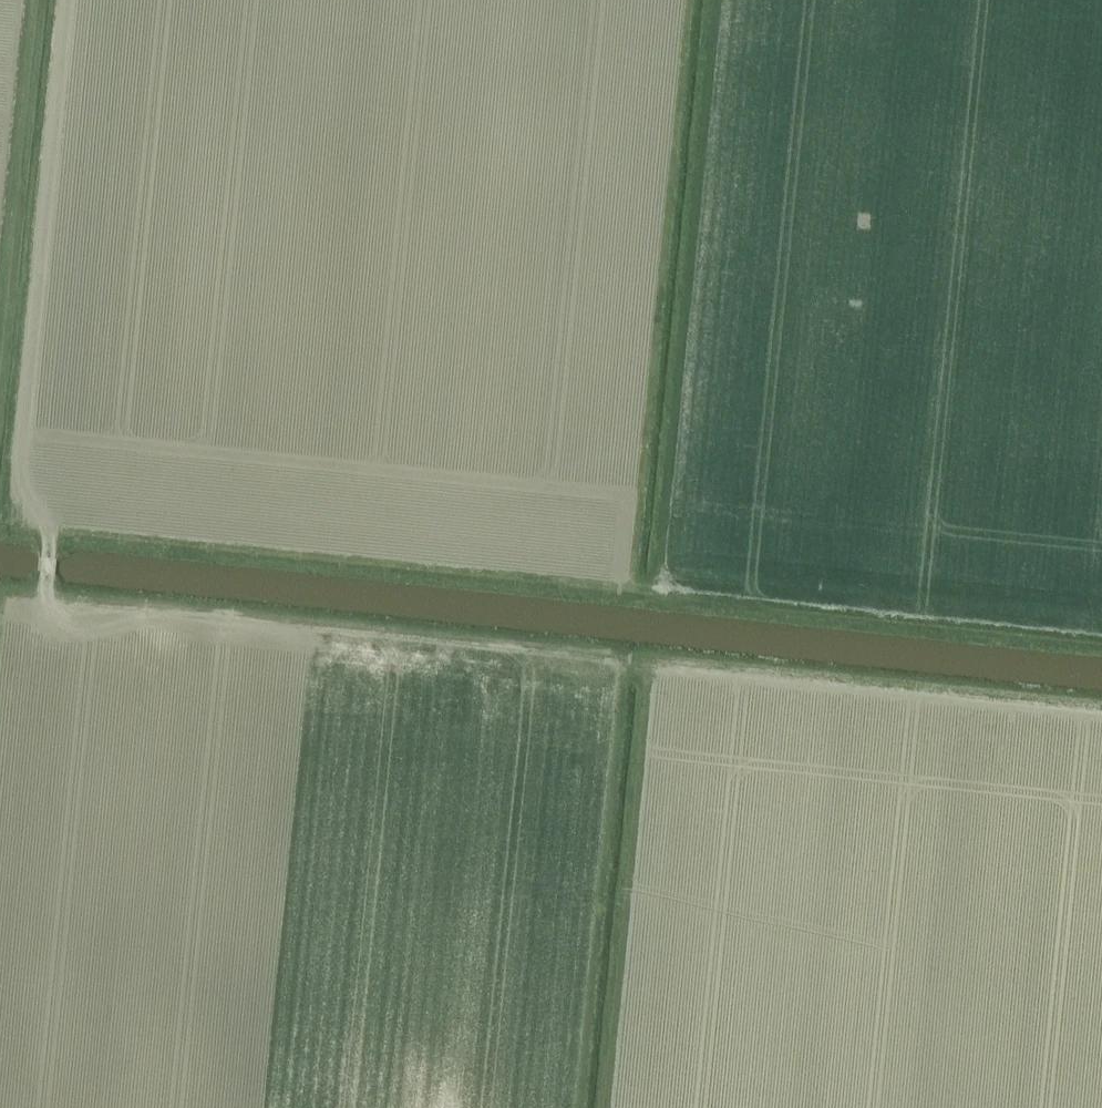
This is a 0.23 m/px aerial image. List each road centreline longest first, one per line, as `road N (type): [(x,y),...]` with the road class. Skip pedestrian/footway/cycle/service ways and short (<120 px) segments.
road 1 (track): [(1101,715),(59,603),(48,601),(47,580)]

